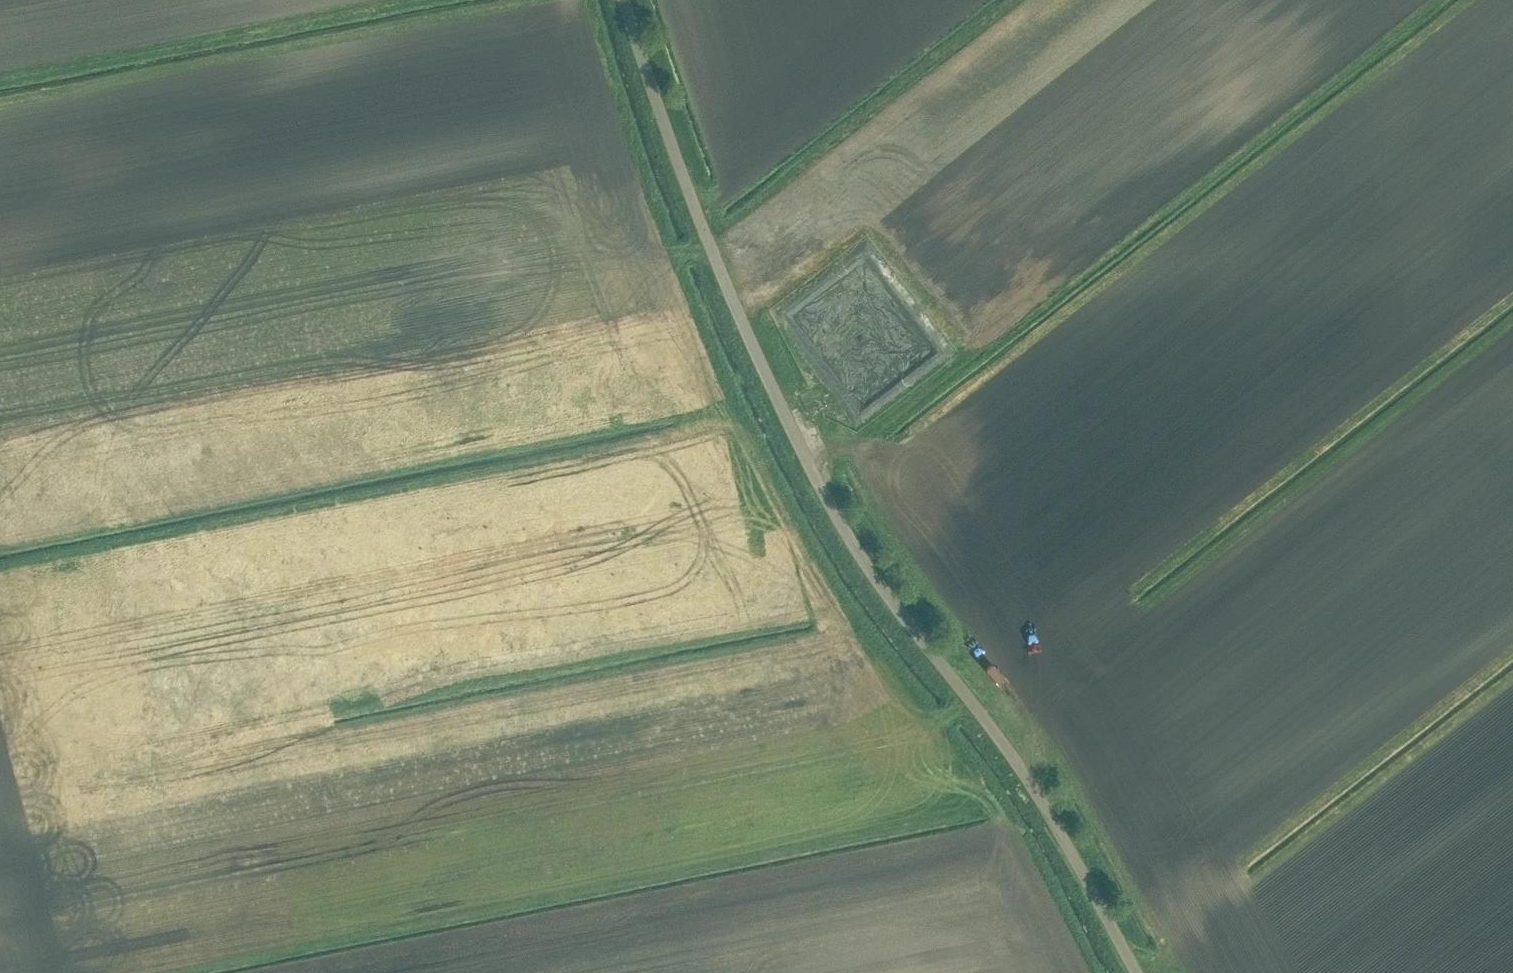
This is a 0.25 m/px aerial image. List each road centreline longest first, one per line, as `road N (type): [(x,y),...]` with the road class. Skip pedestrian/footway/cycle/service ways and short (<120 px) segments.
road 1 (unclassified): [(1136,972),(996,737),(902,613),(815,478),(698,221),(624,0)]

